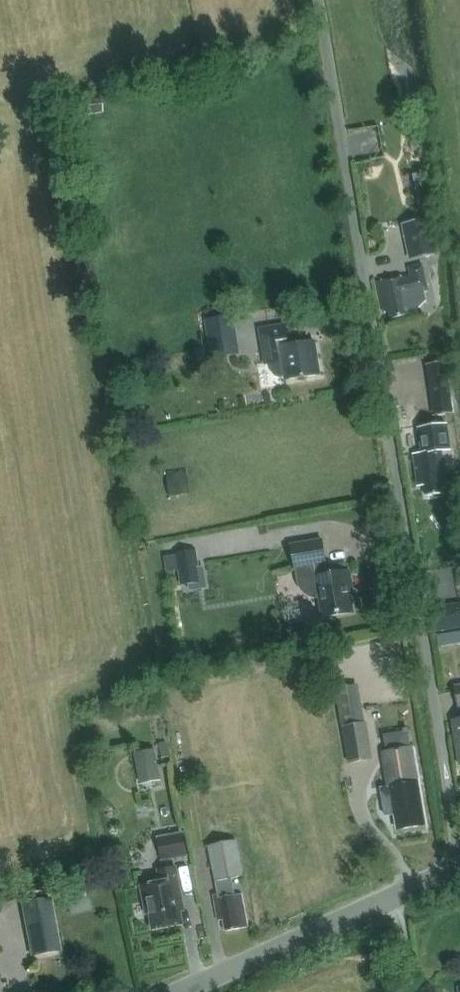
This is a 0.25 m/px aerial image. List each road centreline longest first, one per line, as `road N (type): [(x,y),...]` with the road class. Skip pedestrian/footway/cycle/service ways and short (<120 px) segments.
road 1 (unclassified): [(459,867),(312,0)]
road 2 (tertiary): [(175,991),(459,867)]

